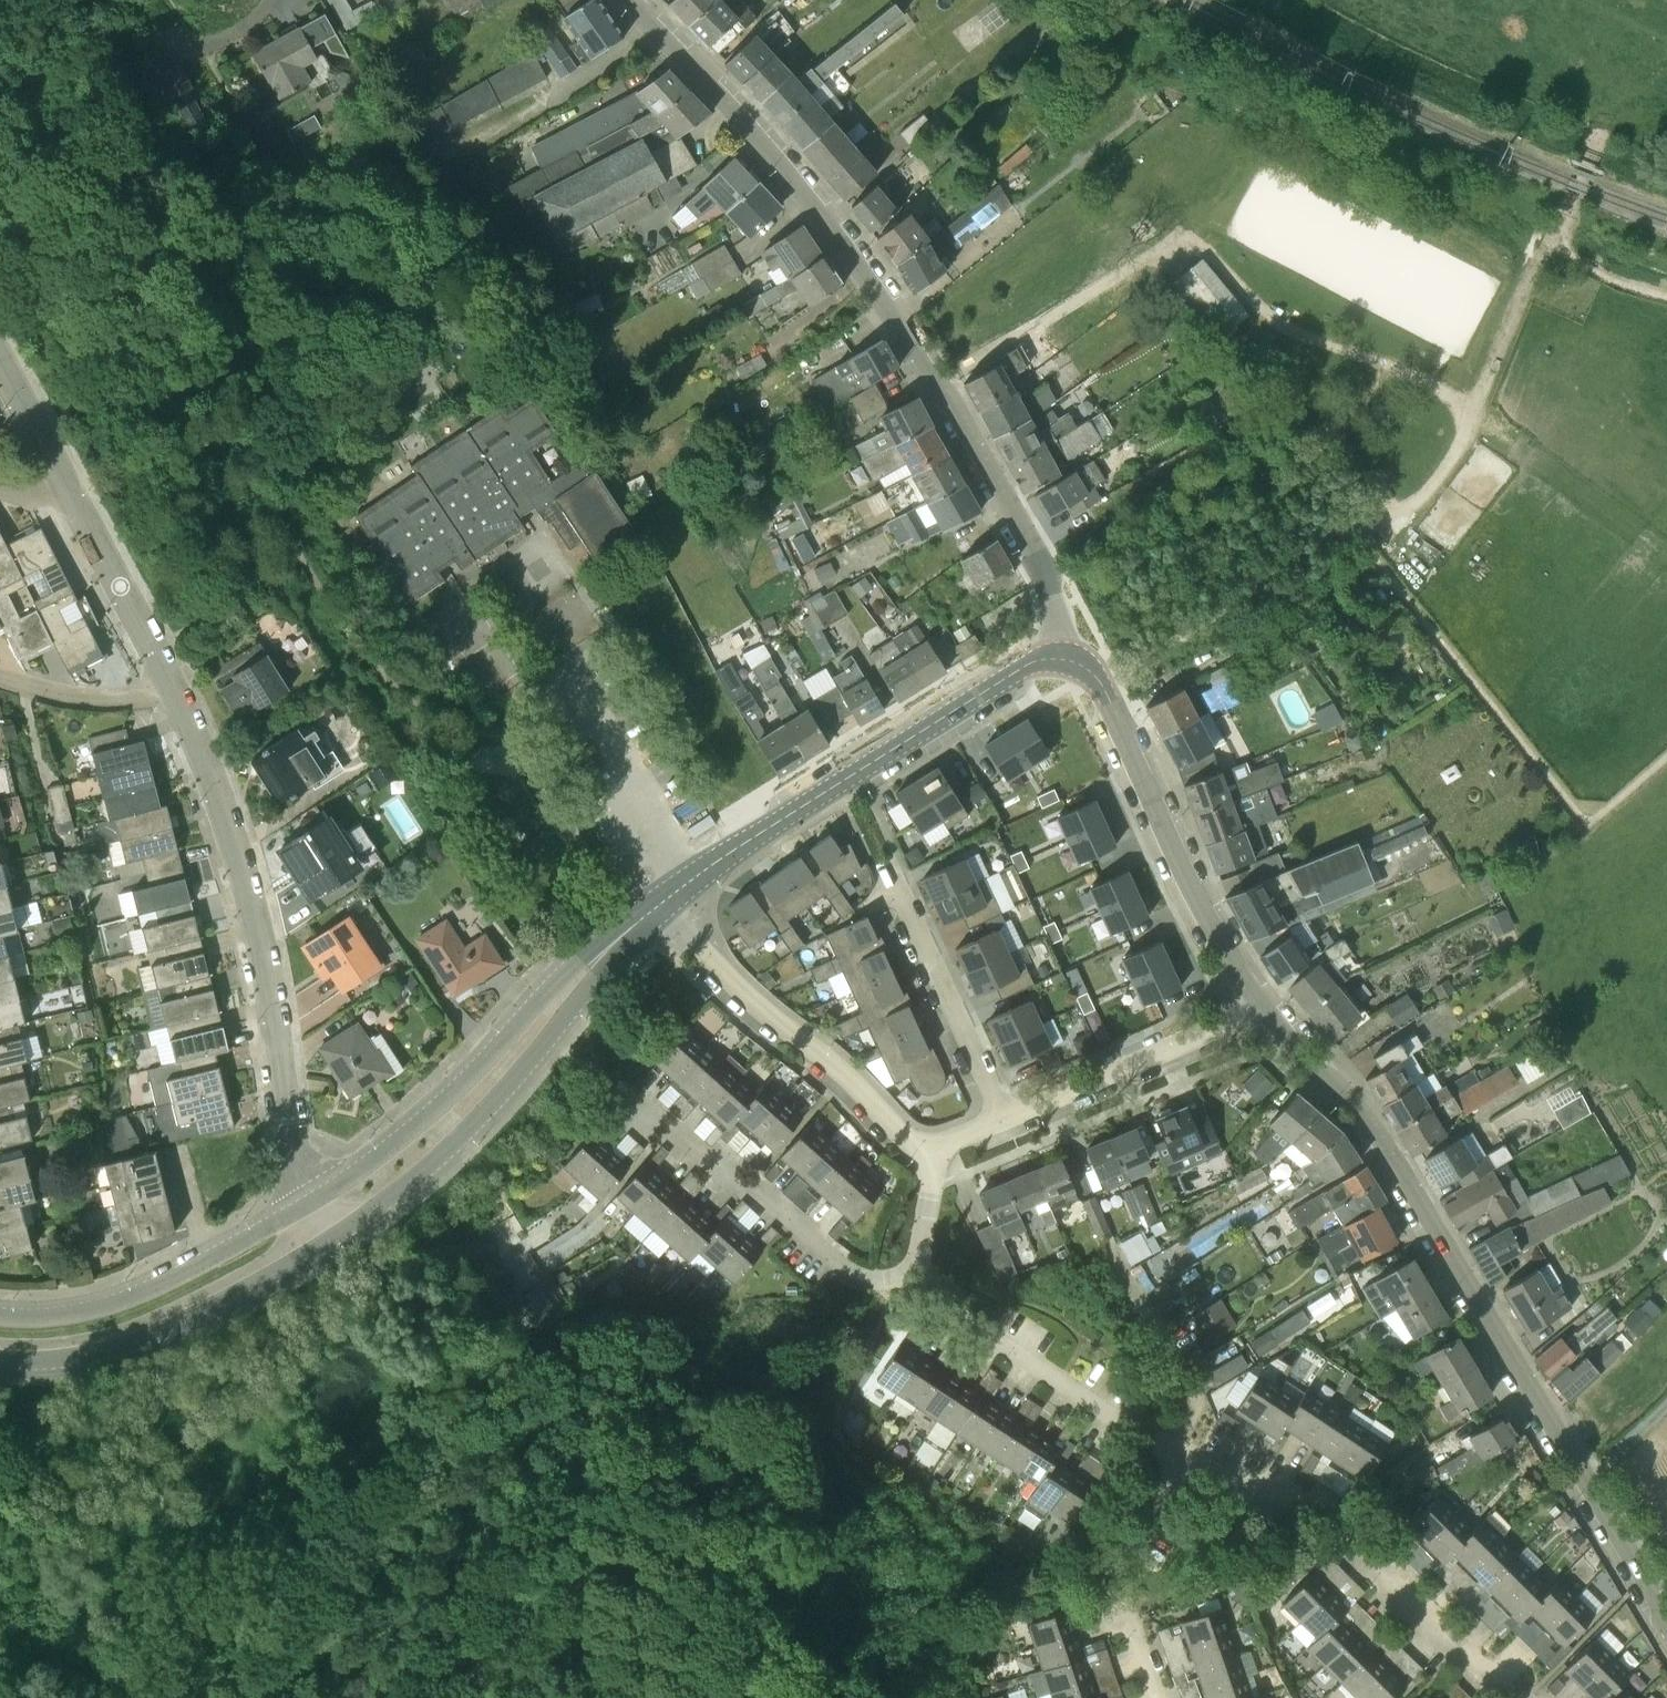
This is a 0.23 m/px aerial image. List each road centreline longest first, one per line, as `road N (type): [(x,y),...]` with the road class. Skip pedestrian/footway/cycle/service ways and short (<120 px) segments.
road 1 (tertiary): [(1071,650),(1061,606),(862,260),(785,165),(629,0)]
road 2 (track): [(374,1213),(478,1379),(482,1399),(471,1410),(411,1420),(359,1452),(301,1521),(228,1571),(175,1568),(0,1501)]
road 3 (tertiary): [(1666,1622),(1361,1115),(1268,1008)]
road 4 (residential): [(306,1203),(255,916),(174,686)]
road 5 (track): [(448,1697),(515,1604),(547,1575),(591,1556),(795,1661),(847,1697)]
road 6 (track): [(1354,533),(1426,496),(1471,412),(1408,374),(1294,334),(1254,307),(1203,249)]
road 7 (tertiary): [(657,906),(1036,658),(1071,650)]
road 8 (tertiary): [(329,1242),(410,1184),(515,1080),(600,982),(624,935)]
road 9 (tertiary): [(624,935),(577,964),(412,1125),(306,1203)]
road 10 (residential): [(1516,1697),(1480,1674),(1326,1517),(1187,1454)]
road 11 (tertiary): [(1268,1008),(1193,886),(1088,660),(1071,650)]
road 12 (unclassified): [(935,1147),(903,1134),(657,906)]
road 13 (tertiary): [(0,1364),(71,1362),(141,1342),(329,1242)]
road 14 (residential): [(919,1270),(890,1277),(844,1268),(789,1219),(706,1165),(634,1097)]
road 15 (tertiary): [(306,1203),(119,1302),(47,1315),(0,1313)]
road 16 (residential): [(1187,1454),(1140,1435),(945,1303),(919,1270)]
road 17 (track): [(1102,686),(1304,556),(1354,533)]
road 18 (residential): [(1004,1119),(1268,1008)]
road 19 (residential): [(1004,1119),(887,864)]
road 20 (residential): [(1157,1697),(1118,1566),(1187,1454)]
road 21 (residential): [(174,686),(77,506)]
road 22 (track): [(1471,412),(1551,241)]
road 23 (residential): [(174,686),(77,699),(0,678)]
road 24 (track): [(63,1528),(87,1599),(102,1697)]
road 25 (residential): [(77,506),(0,359)]
road 26 (track): [(612,1569),(649,1697)]
road 27 (residential): [(919,1270),(935,1147)]
road 28 (track): [(1599,128),(1551,241)]

